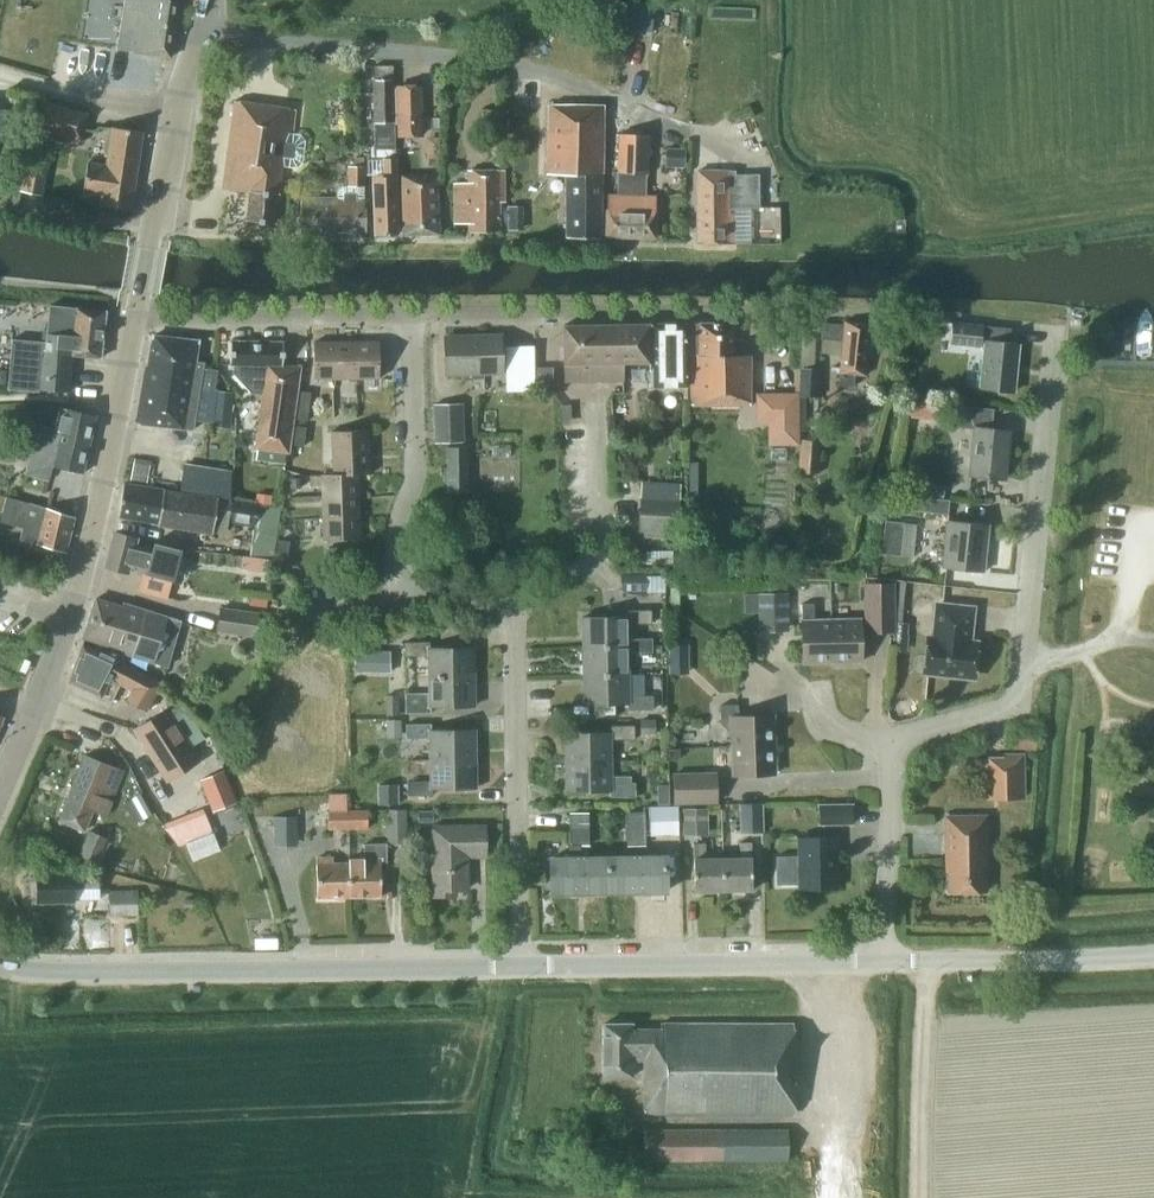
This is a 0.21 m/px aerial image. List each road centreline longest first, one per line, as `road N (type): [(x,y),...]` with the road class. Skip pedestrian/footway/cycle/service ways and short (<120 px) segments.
road 1 (unclassified): [(519,965),(65,970),(0,962)]
road 2 (unclassified): [(893,741),(995,714),(1018,693),(1054,327)]
road 3 (residential): [(679,129),(512,65),(226,38),(200,26)]
road 4 (secondary): [(0,788),(68,619),(133,322)]
road 5 (residential): [(513,611),(399,585),(396,535),(414,473),(410,318)]
road 6 (unclassified): [(882,961),(519,965)]
road 7 (residential): [(519,965),(513,611)]
road 8 (secondary): [(133,322),(200,26)]
road 9 (residential): [(410,318),(133,322)]
road 10 (unclassified): [(1153,956),(882,961)]
road 11 (residential): [(513,611),(597,550),(595,412)]
road 12 (track): [(922,1197),(928,961)]
road 13 (residential): [(634,314),(410,318)]
road 14 (unclassified): [(882,961),(893,741)]

